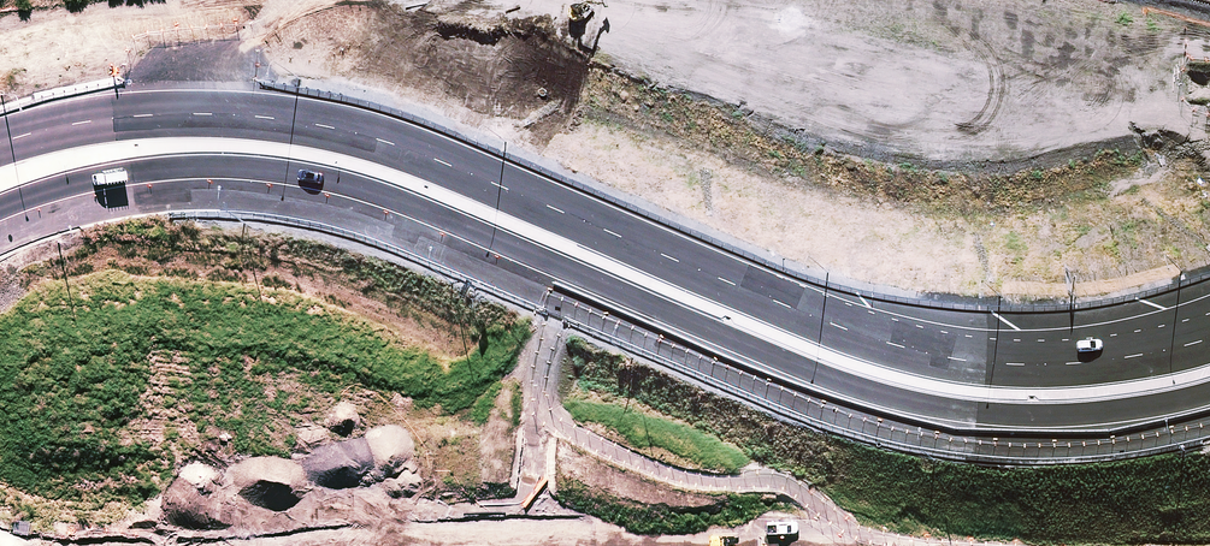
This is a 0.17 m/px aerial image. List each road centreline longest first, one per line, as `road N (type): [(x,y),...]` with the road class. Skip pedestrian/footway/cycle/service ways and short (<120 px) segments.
road 1 (trunk): [(1209,404),(1106,425),(914,420),(811,389),(475,247),(308,187),(172,178),(81,192),(0,218)]
road 2 (trunk): [(0,140),(138,110),(297,118),(378,136),(740,285),(961,358),(1093,357),(1209,328)]
road 3 (track): [(218,110),(237,54),(293,0)]

